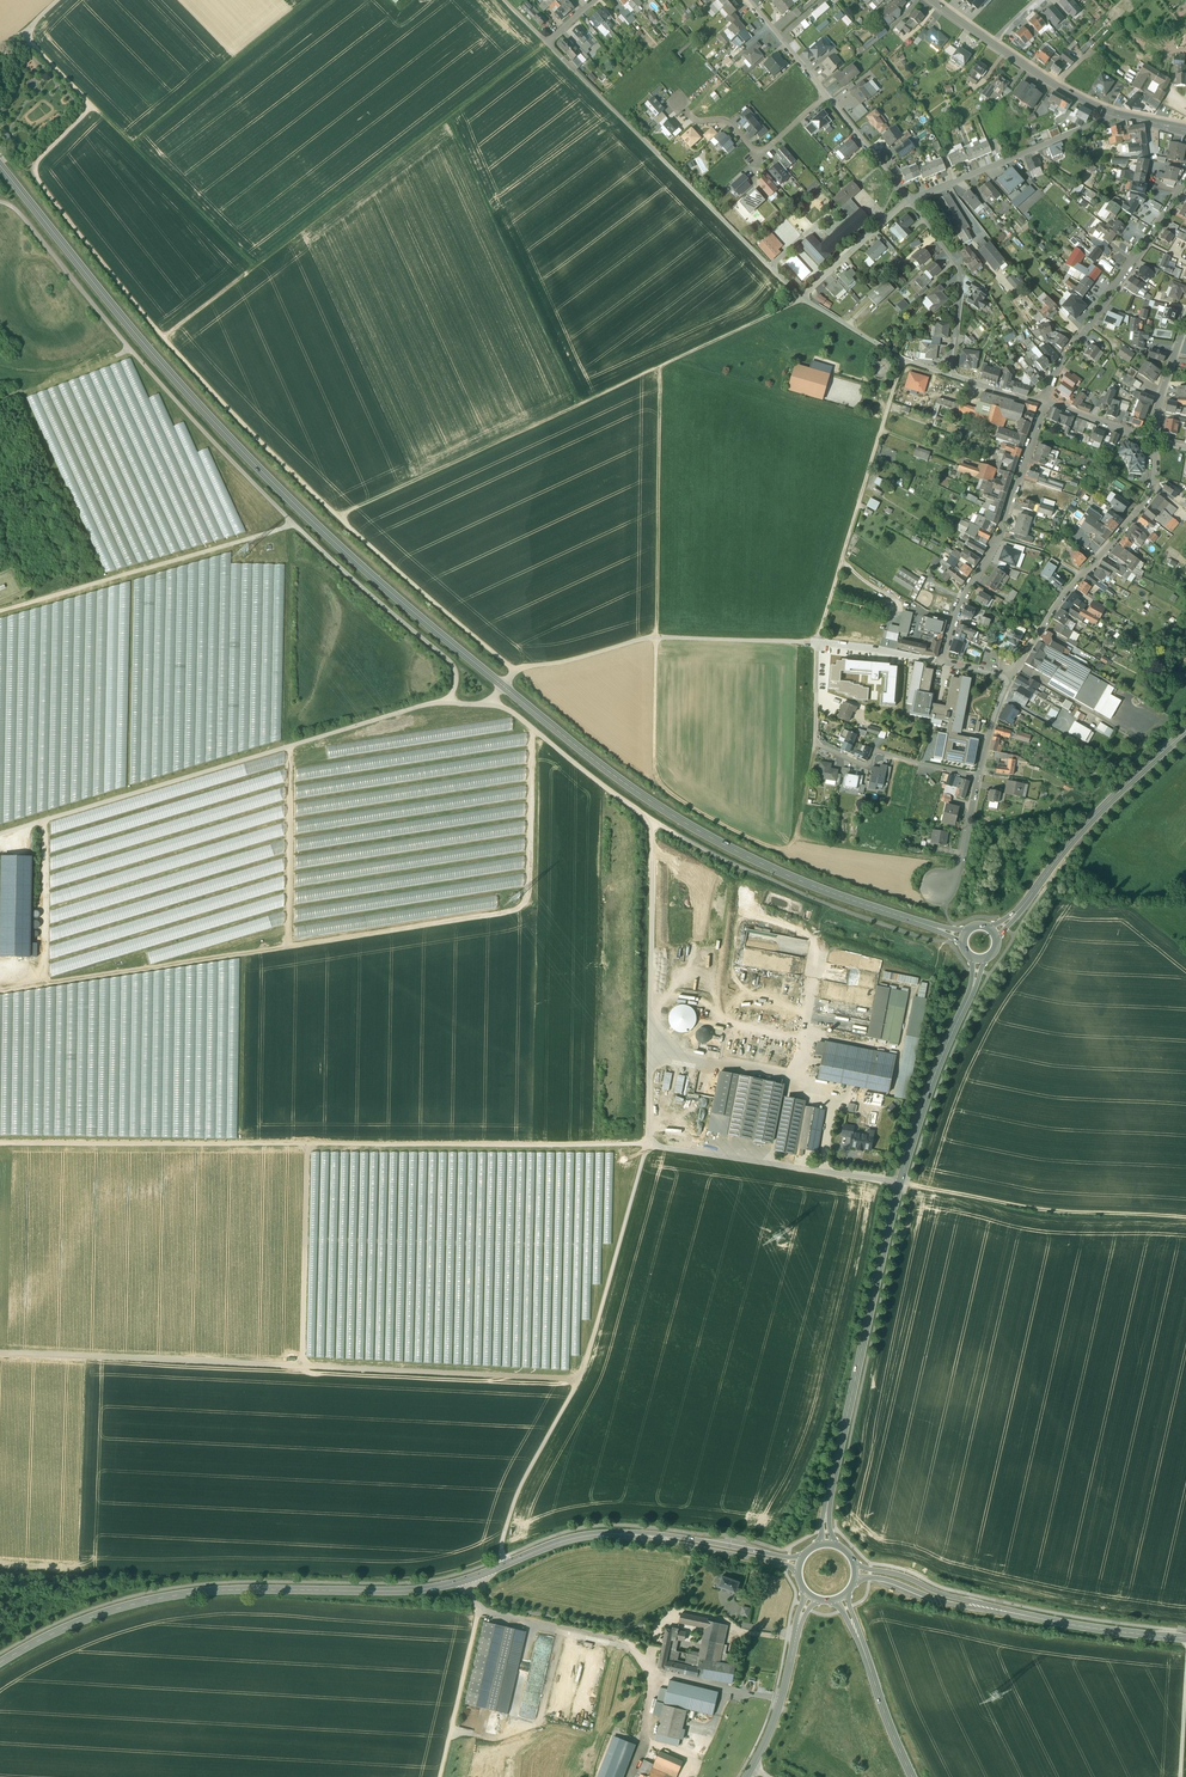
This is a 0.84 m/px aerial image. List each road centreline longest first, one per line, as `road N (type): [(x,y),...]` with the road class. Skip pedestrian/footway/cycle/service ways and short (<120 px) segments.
road 1 (secondary): [(964,938),(820,889),(721,844),(570,742),(369,573),(245,455),(0,165)]
road 2 (track): [(651,833),(647,1145),(591,1348),(518,1492),(503,1539),(504,1564)]
road 3 (track): [(516,673),(341,518),(803,298)]
road 4 (track): [(0,990),(516,910),(528,900),(531,727)]
road 5 (track): [(0,834),(443,701),(484,703),(528,666),(656,638)]
road 6 (track): [(443,701),(456,684),(455,667),(295,525),(135,355),(21,215),(0,202)]
road 7 (track): [(902,361),(819,633),(815,744),(798,838),(961,863)]
road 8 (track): [(647,1145),(0,1144)]
road 9 (secondary): [(0,1663),(77,1623),(155,1599),(228,1590),(429,1589),(560,1542),(624,1534)]
road 10 (track): [(578,1380),(0,1352)]
road 11 (secondary): [(831,1490),(900,1182),(977,958)]
road 12 (track): [(164,337),(547,42)]
road 13 (track): [(505,0),(752,250)]
road 14 (track): [(21,34),(254,268)]
road 15 (track): [(447,119),(580,405)]
road 16 (track): [(0,610),(295,525)]
road 17 (track): [(164,337),(39,180),(39,160),(93,106)]
road 18 (track): [(900,1182),(1042,1213),(1185,1221)]
road 19 (residential): [(1153,441),(1150,499),(1059,600),(1010,679)]
road 20 (residential): [(941,663),(962,596),(999,533),(1043,402)]
road 21 (secondary): [(992,930),(1185,740)]
road 22 (track): [(664,369),(656,638)]
road 23 (residential): [(1043,402),(1185,181)]
road 24 (track): [(341,518),(164,337)]
road 25 (track): [(130,143),(308,0)]
road 26 (track): [(302,1366),(307,1144)]
road 27 (residential): [(1113,115),(909,200)]
road 28 (track): [(651,833),(649,820),(513,712),(484,703)]
road 29 (residential): [(955,378),(966,280),(909,200)]
road 30 (secondary): [(998,1610),(1094,1631),(1185,1636)]
road 31 (secondary): [(804,1556),(624,1534)]
road 32 (secondary): [(624,1534),(798,1572)]
road 33 (residential): [(979,778),(879,751),(863,765),(815,744)]
road 34 (residential): [(955,378),(902,361),(803,298)]
road 35 (track): [(656,638),(828,644)]
road 36 (track): [(479,1610),(440,1776)]
road 37 (track): [(798,838),(776,849),(662,787),(658,777)]
road 38 (secondary): [(912,1776),(856,1632)]
road 39 (unclassified): [(796,1635),(778,1710),(746,1776)]
road 40 (secondary): [(998,1610),(855,1565)]
road 41 (secondary): [(855,1580),(887,1580),(945,1603),(998,1610)]
road 42 (residential): [(909,200),(803,298)]
road 43 (tertiary): [(1113,115),(992,43)]
road 44 (track): [(656,638),(658,777)]
road 45 (residential): [(909,200),(828,97)]
road 46 (residential): [(1185,320),(1153,441)]
road 47 (residential): [(828,97),(749,0)]

